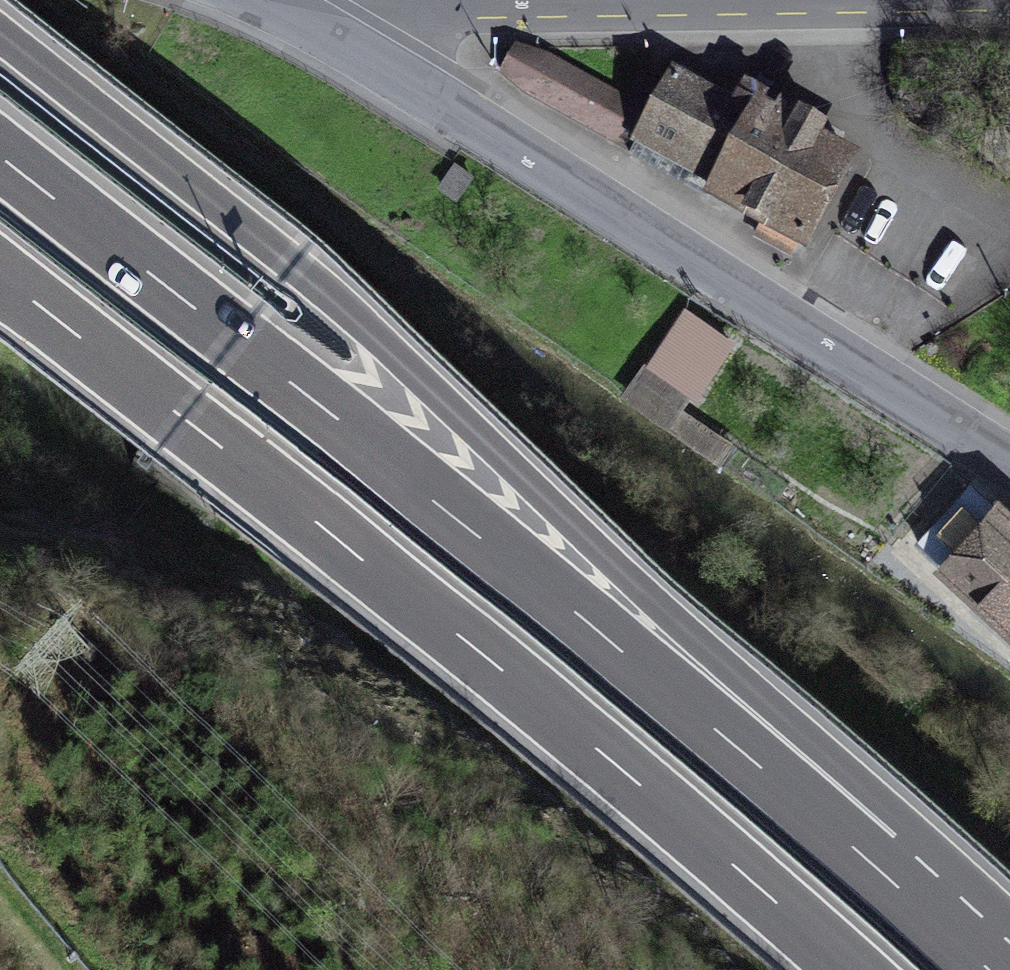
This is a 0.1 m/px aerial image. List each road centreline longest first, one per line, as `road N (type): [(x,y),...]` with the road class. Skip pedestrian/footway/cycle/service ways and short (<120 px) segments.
road 1 (motorway): [(1002,969),(636,585),(383,343),(0,36)]
road 2 (motorway): [(995,969),(577,610),(0,157)]
road 3 (motorway): [(0,277),(526,688),(856,969)]
road 4 (unclassified): [(1009,467),(364,55)]

